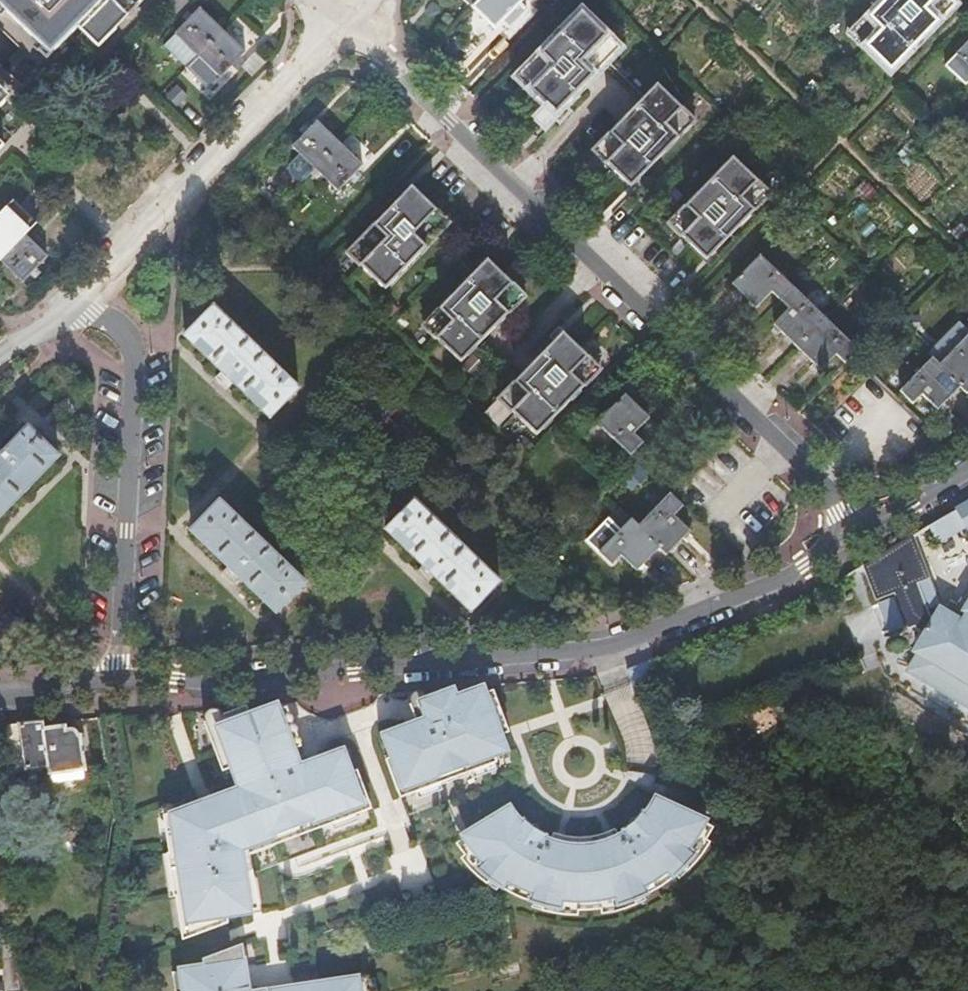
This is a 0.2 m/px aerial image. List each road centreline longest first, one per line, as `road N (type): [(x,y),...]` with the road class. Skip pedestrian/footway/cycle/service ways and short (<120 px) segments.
road 1 (residential): [(120,692),(602,648),(868,537)]
road 2 (residential): [(868,537),(345,19)]
road 3 (residential): [(120,692),(134,347),(105,318),(57,309)]
road 4 (residential): [(345,19),(57,309)]
road 5 (residential): [(0,701),(120,692)]

